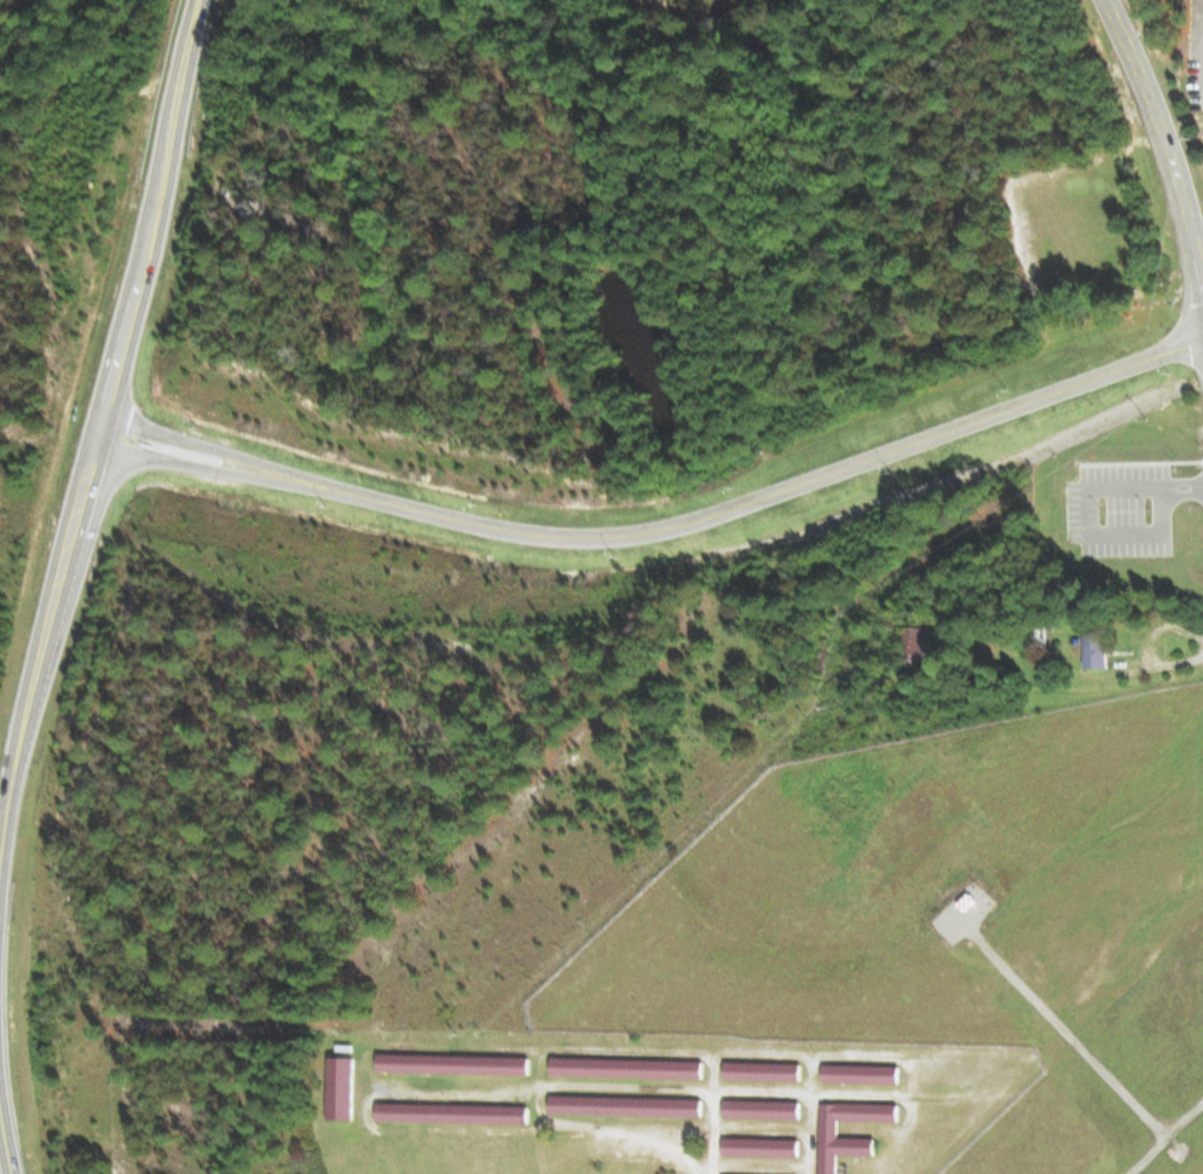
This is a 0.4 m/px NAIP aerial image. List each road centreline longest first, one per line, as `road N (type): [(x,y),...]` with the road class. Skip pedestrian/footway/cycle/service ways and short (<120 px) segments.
road 1 (secondary): [(18,1173),(4,924),(30,704),(201,0)]
road 2 (residential): [(97,427),(399,508),(572,539),(658,532),(723,514),(1202,337)]
road 3 (residential): [(1202,301),(1164,143),(1106,0)]

